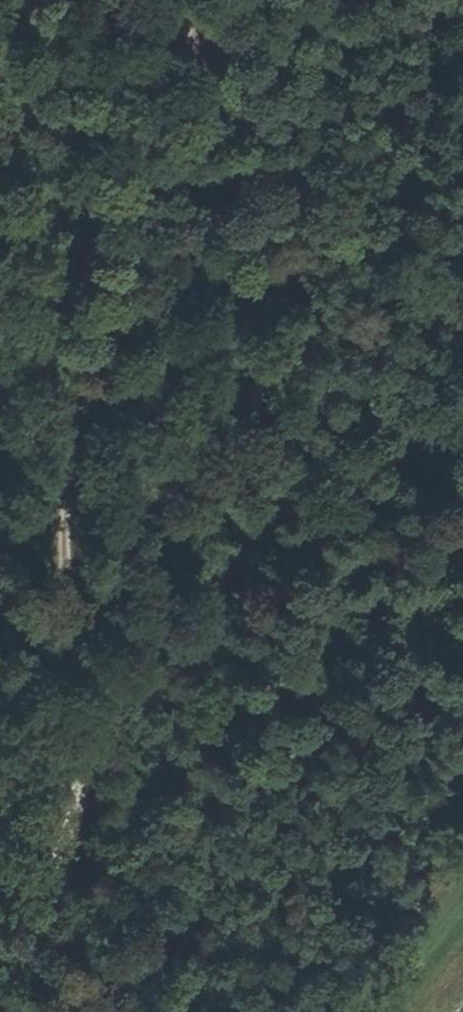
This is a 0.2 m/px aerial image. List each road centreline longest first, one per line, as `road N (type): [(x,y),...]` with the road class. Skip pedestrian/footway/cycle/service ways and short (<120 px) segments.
road 1 (track): [(15,1011),(92,728),(97,516),(149,275),(248,0)]
road 2 (track): [(462,424),(137,668),(92,728)]
road 3 (track): [(462,883),(358,1011)]

